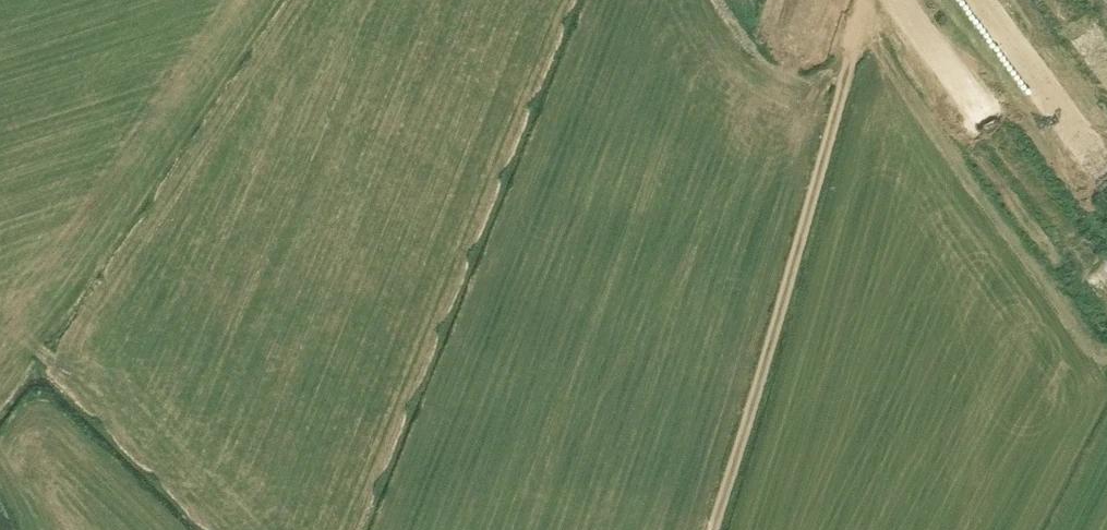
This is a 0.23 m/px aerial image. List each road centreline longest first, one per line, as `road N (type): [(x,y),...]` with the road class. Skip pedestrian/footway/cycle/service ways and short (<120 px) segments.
road 1 (track): [(714,529),(867,0)]

